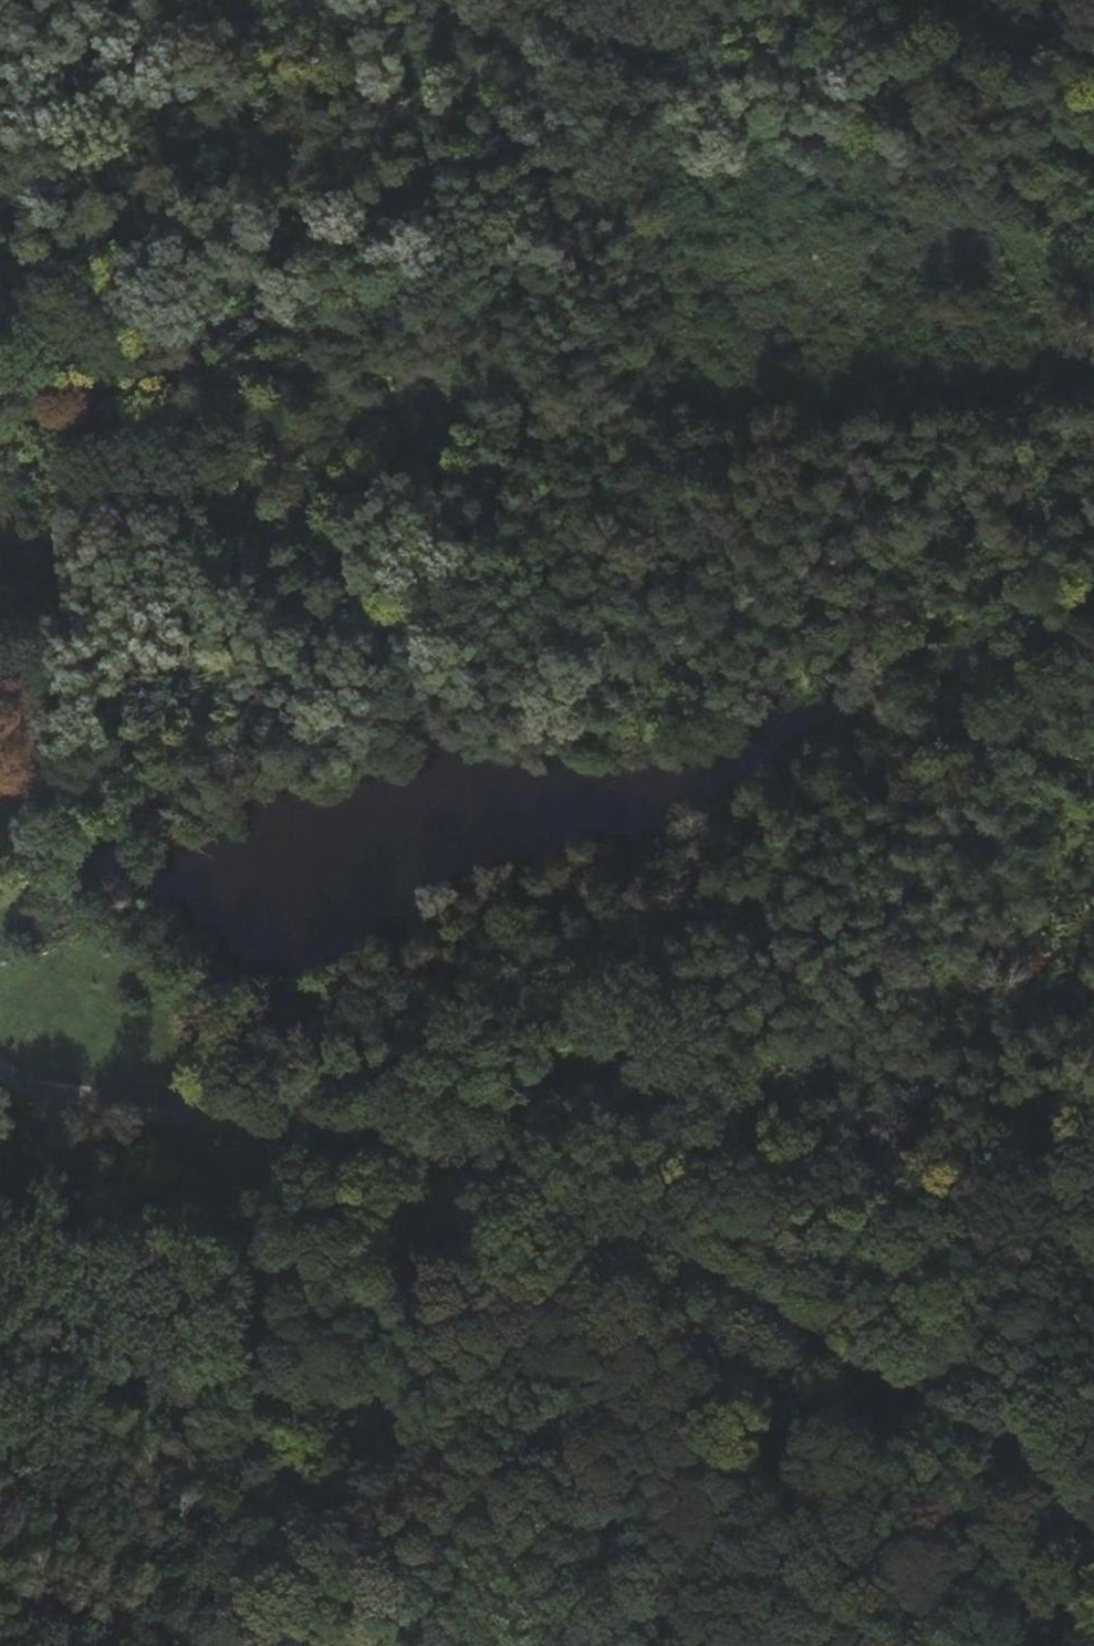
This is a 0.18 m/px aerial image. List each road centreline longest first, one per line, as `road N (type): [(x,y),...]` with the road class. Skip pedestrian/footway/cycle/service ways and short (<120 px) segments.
road 1 (residential): [(0,1071),(45,1096),(506,1151),(1065,1469),(1093,1511)]

